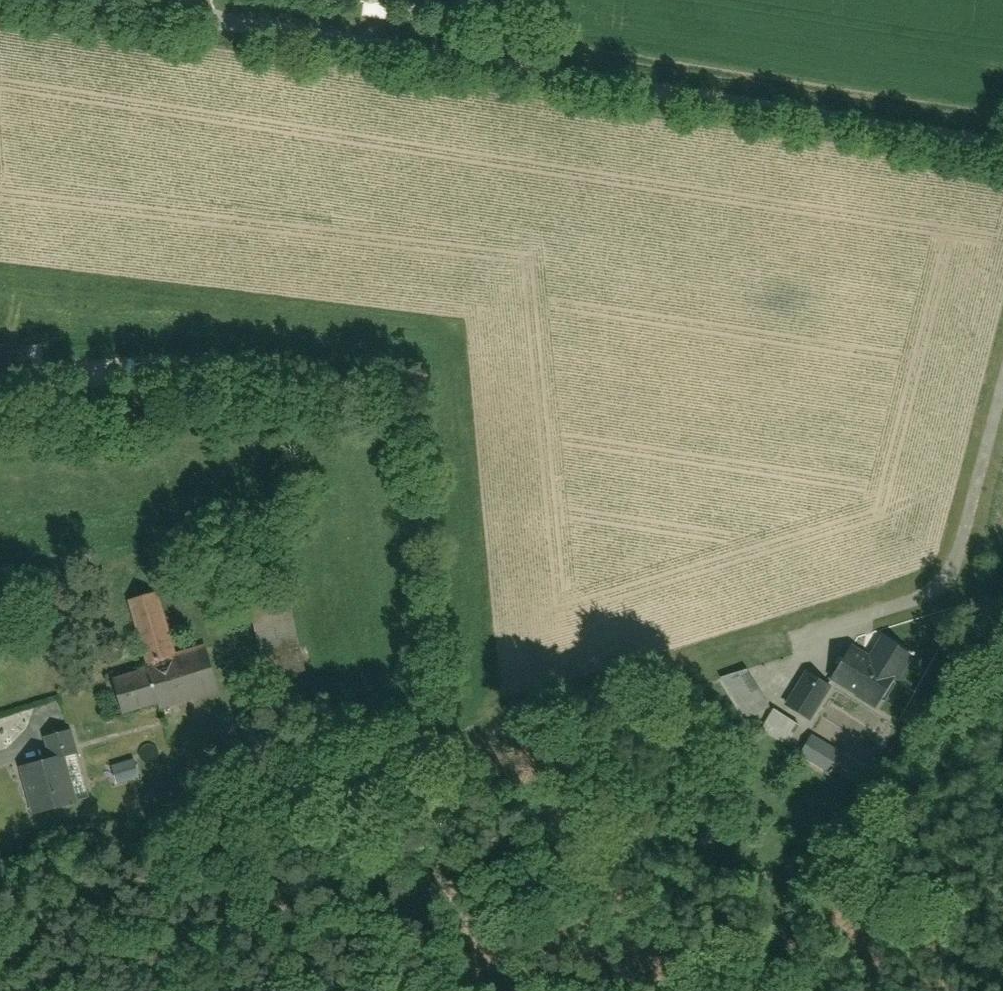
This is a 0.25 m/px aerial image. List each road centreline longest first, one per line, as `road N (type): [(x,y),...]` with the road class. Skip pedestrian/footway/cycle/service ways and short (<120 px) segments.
road 1 (residential): [(110,0),(1002,143)]

